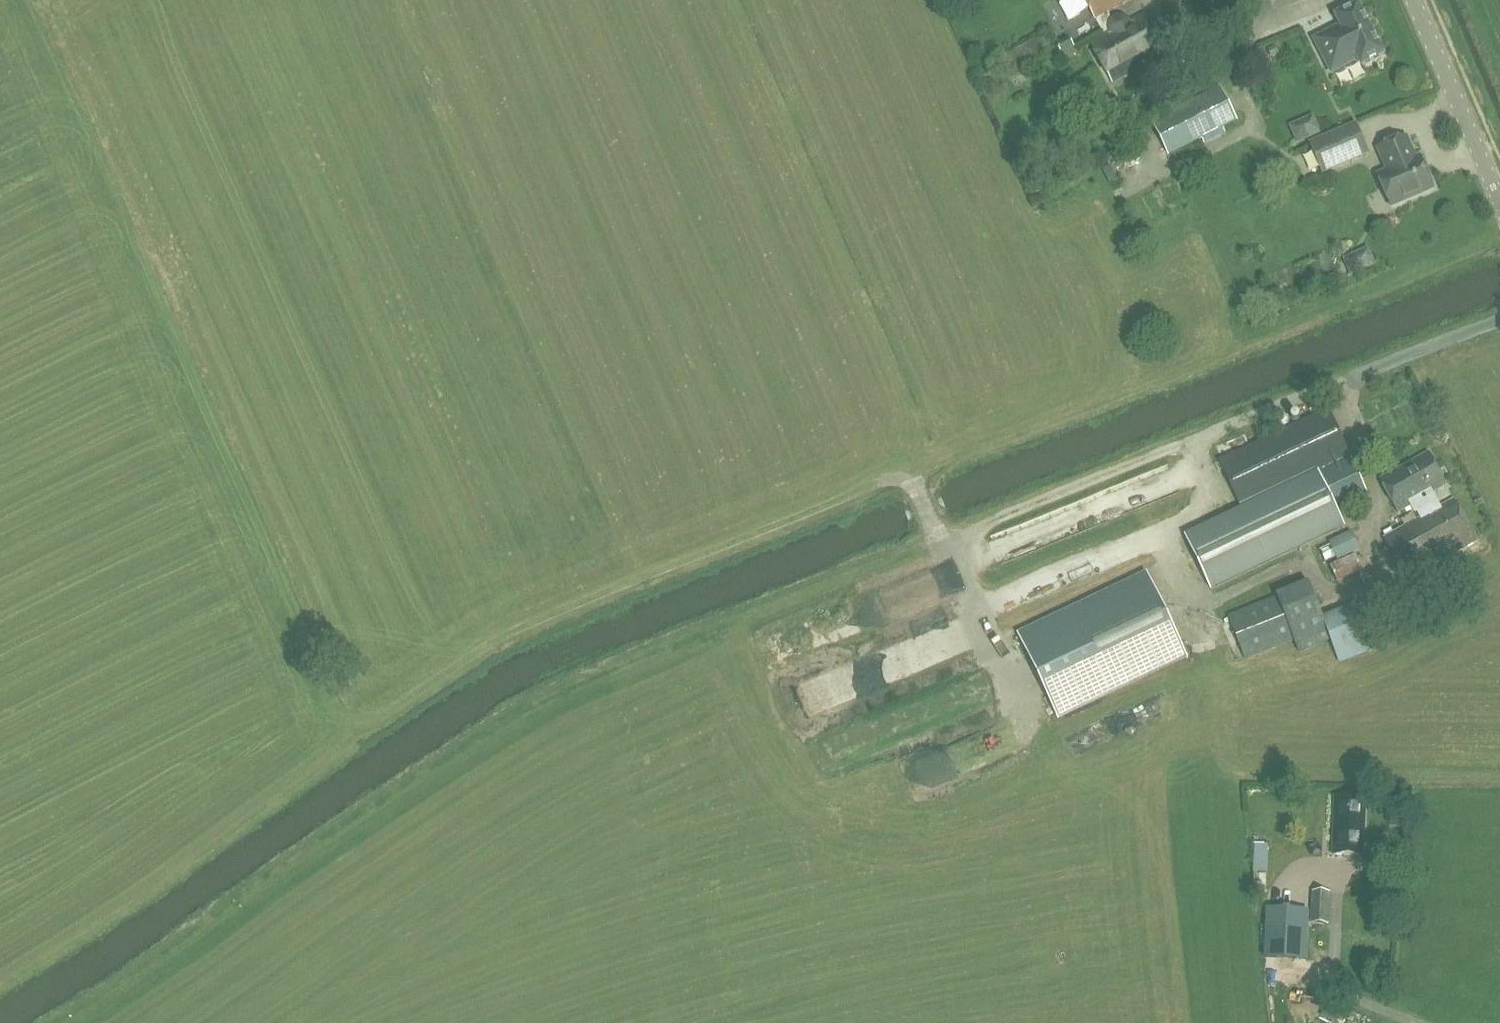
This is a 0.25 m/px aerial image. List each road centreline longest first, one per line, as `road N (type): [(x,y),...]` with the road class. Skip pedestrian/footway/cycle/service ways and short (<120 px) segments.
road 1 (tertiary): [(1499,198),(1414,0)]

